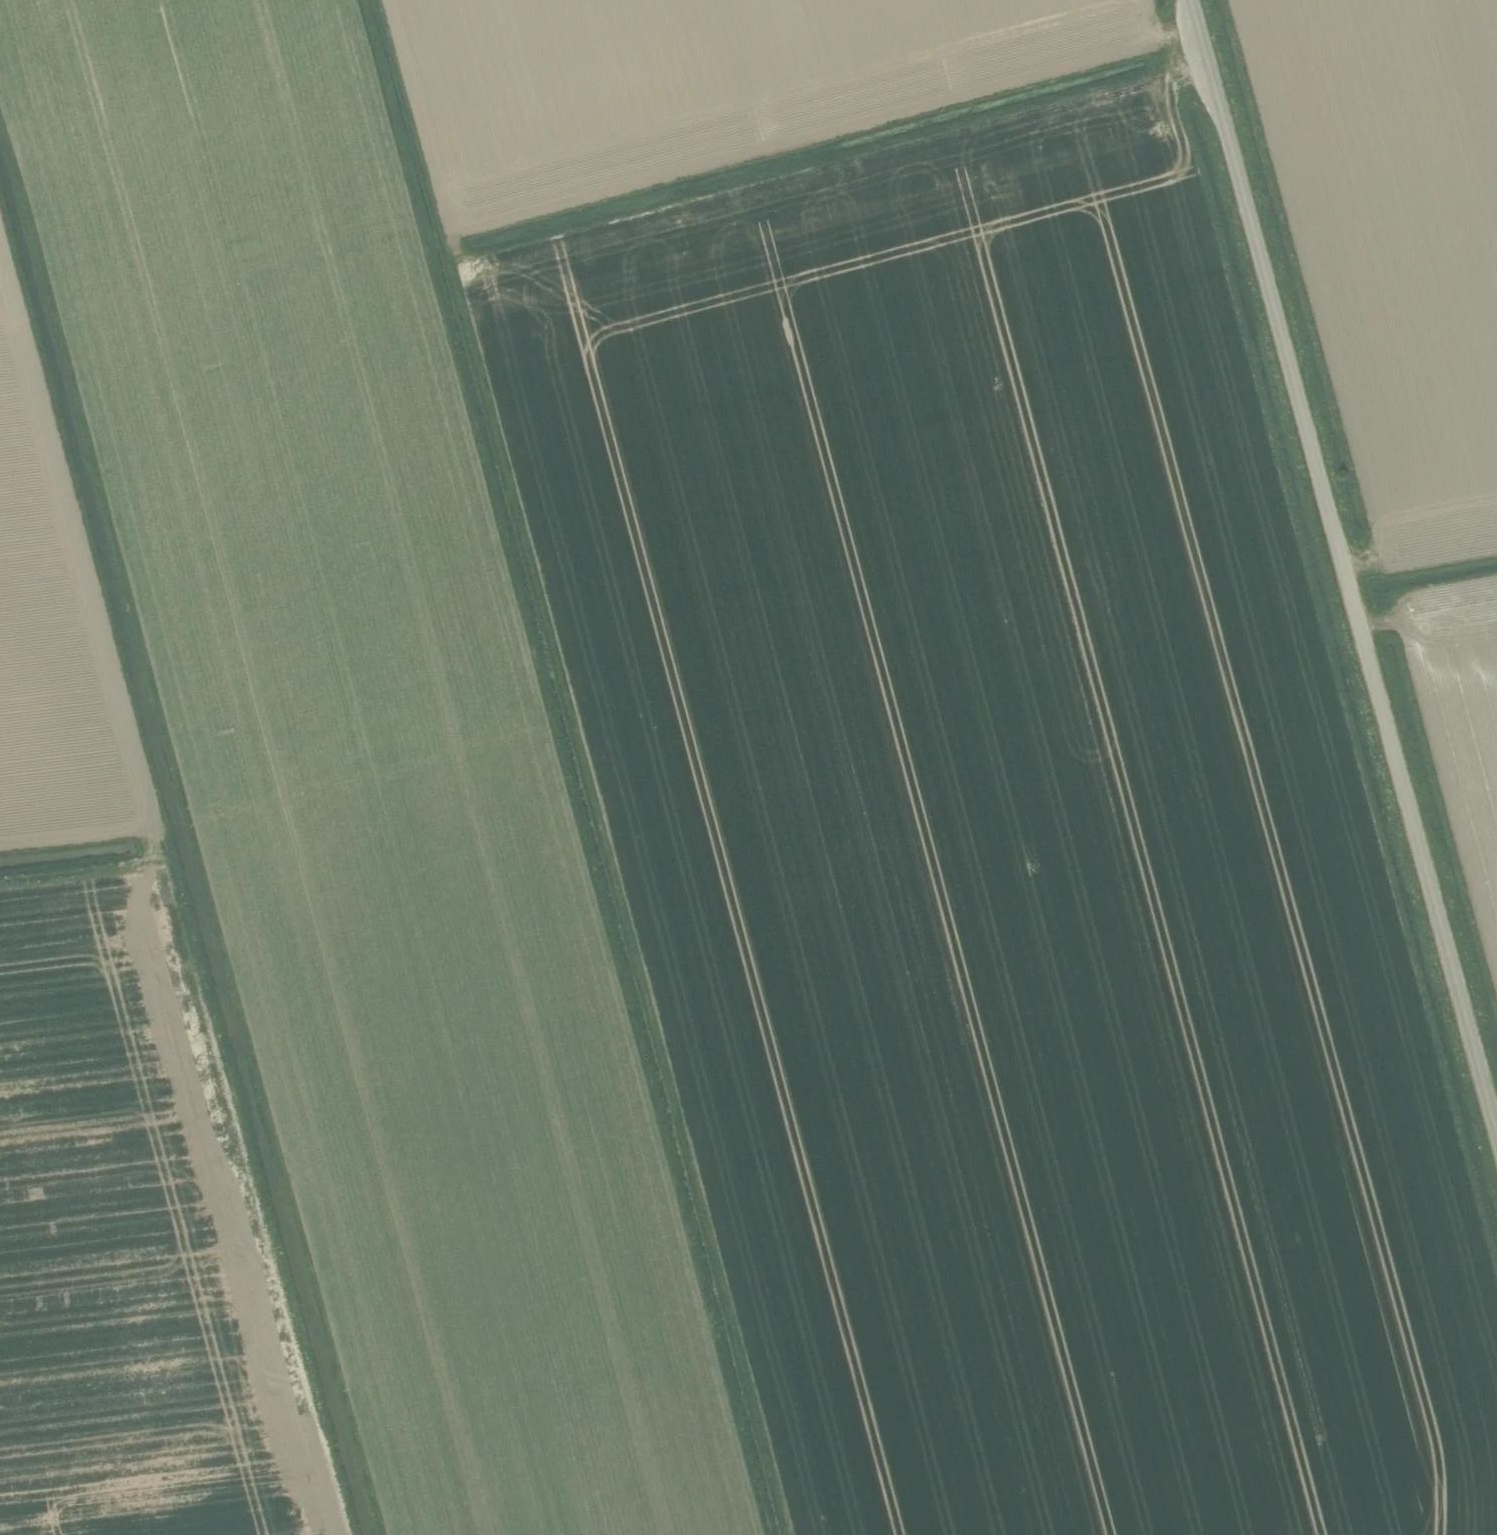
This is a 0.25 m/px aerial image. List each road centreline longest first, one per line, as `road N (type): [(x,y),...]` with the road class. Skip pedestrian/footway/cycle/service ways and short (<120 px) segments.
road 1 (unclassified): [(1496,1129),(1192,0)]

